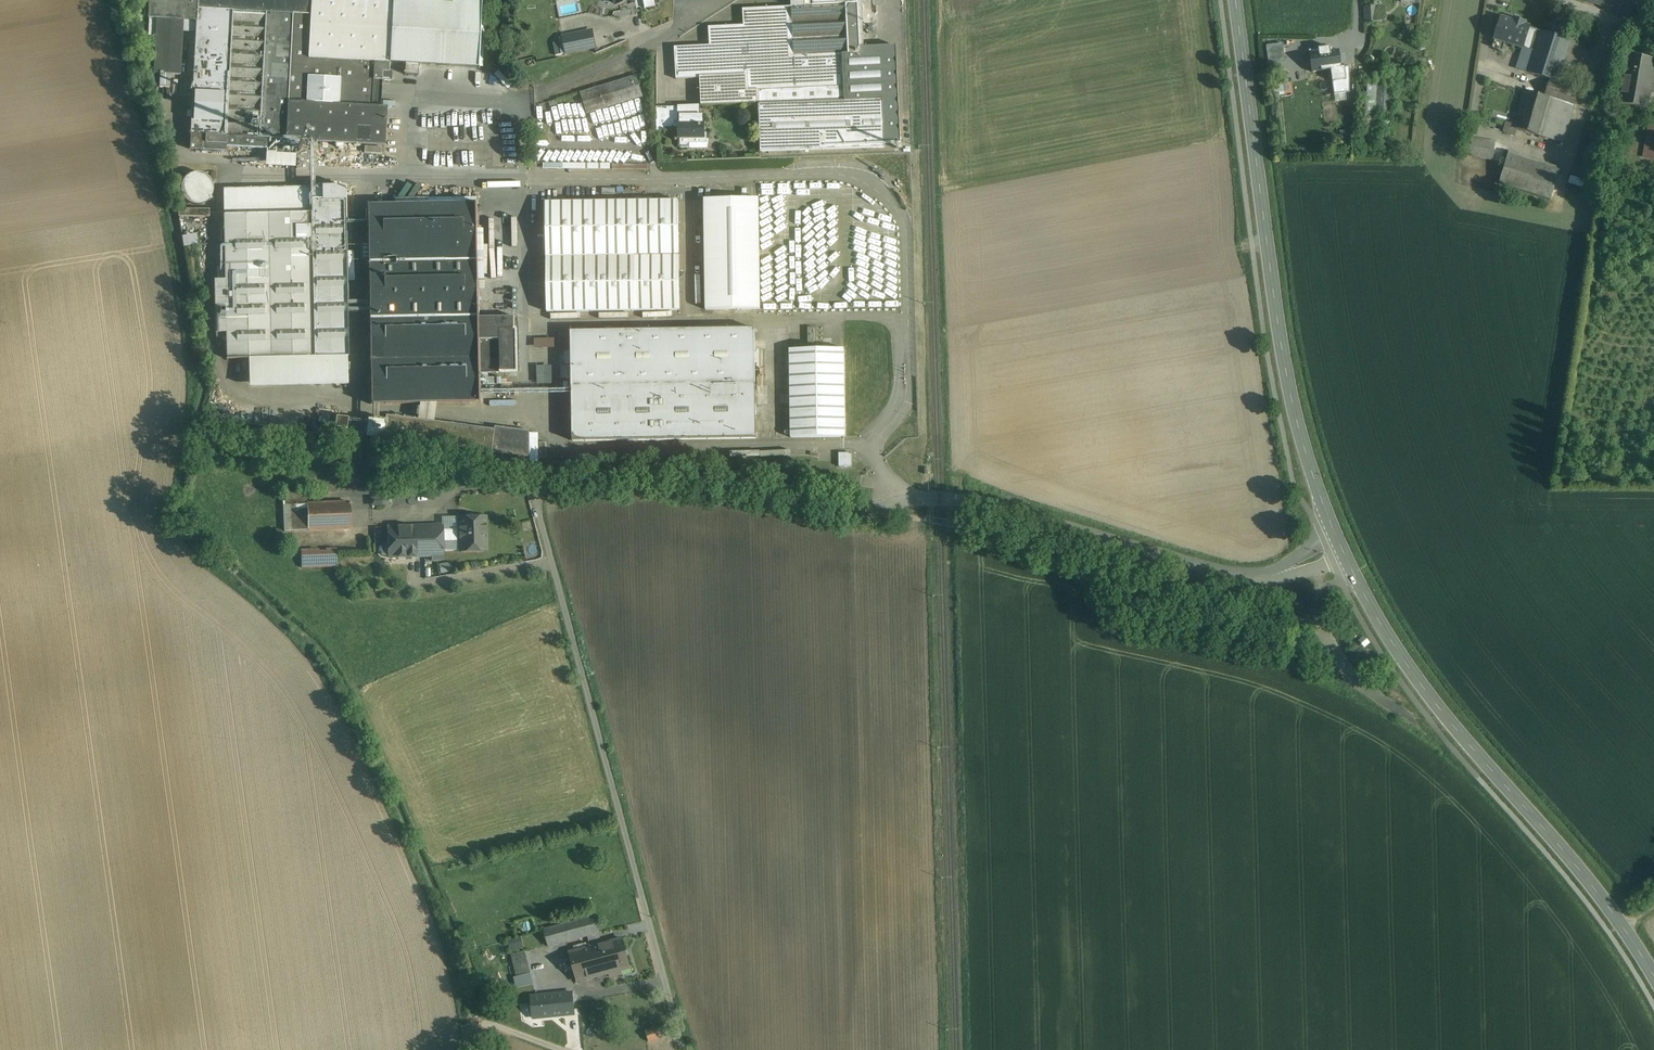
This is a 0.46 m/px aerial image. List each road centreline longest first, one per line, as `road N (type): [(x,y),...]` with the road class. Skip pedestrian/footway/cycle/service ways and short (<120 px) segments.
road 1 (unclassified): [(685,1049),(534,502),(538,484),(699,477),(861,511),(938,498),(992,505),(1276,582),(1344,553)]
road 2 (secondary): [(1344,553),(1294,405),(1237,0)]
road 3 (secondary): [(1653,972),(1598,888),(1450,718),(1344,553)]
road 4 (residential): [(682,24),(535,95)]

